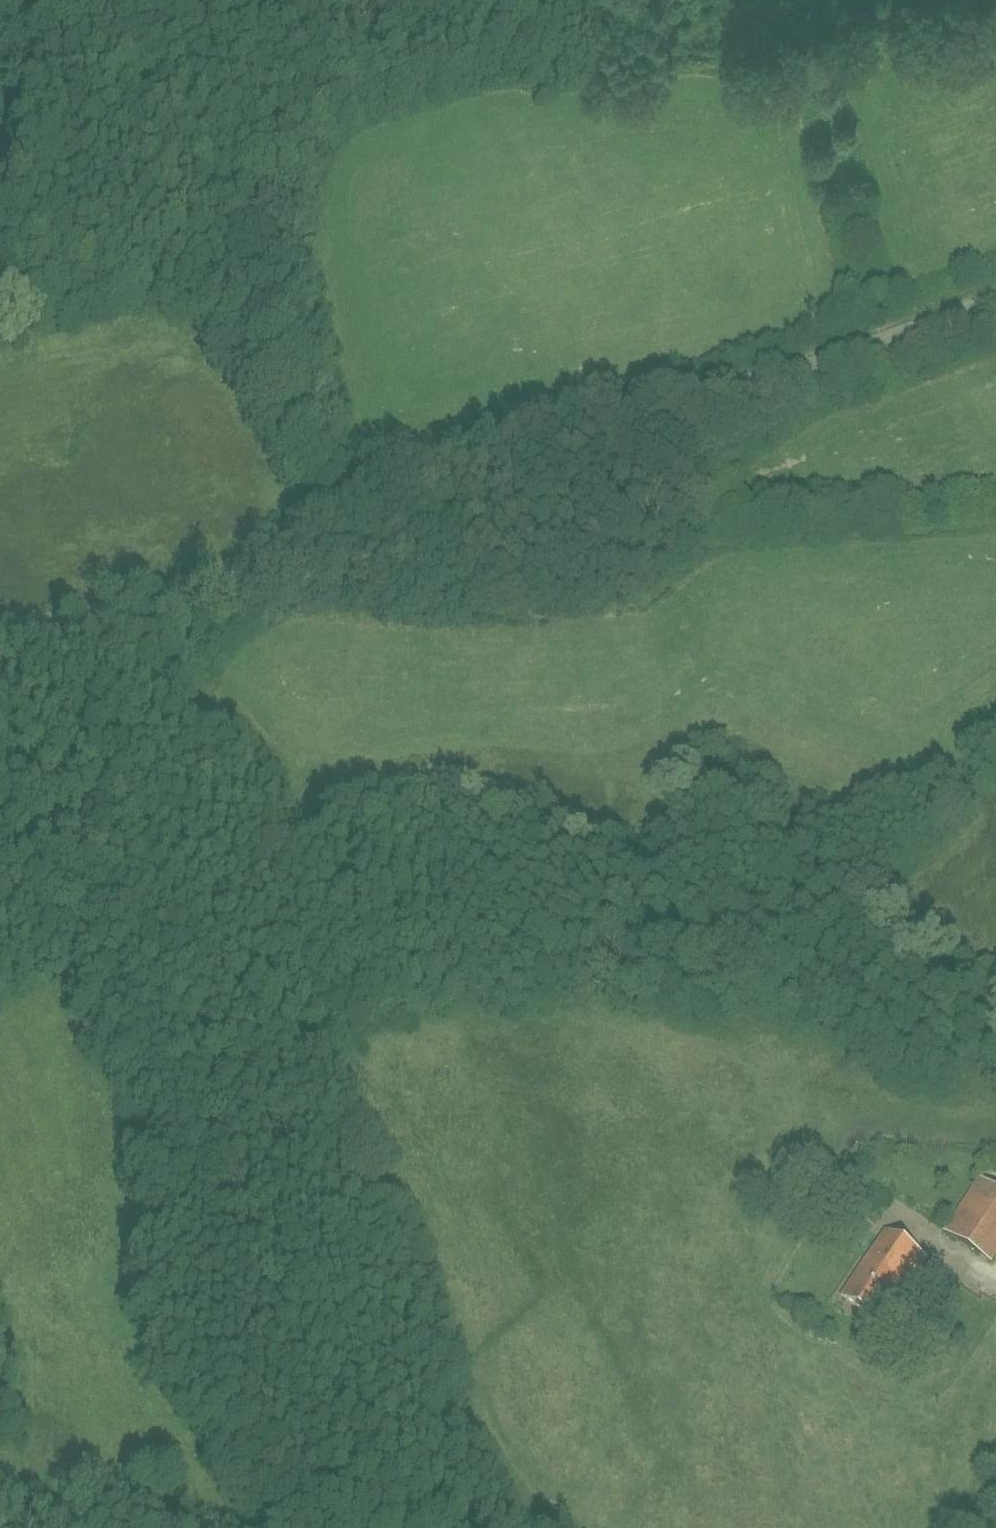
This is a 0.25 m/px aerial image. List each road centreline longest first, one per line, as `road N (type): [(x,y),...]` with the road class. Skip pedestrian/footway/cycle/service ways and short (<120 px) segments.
road 1 (unclassified): [(0,621),(67,617),(145,596),(504,437),(717,393),(995,304)]

